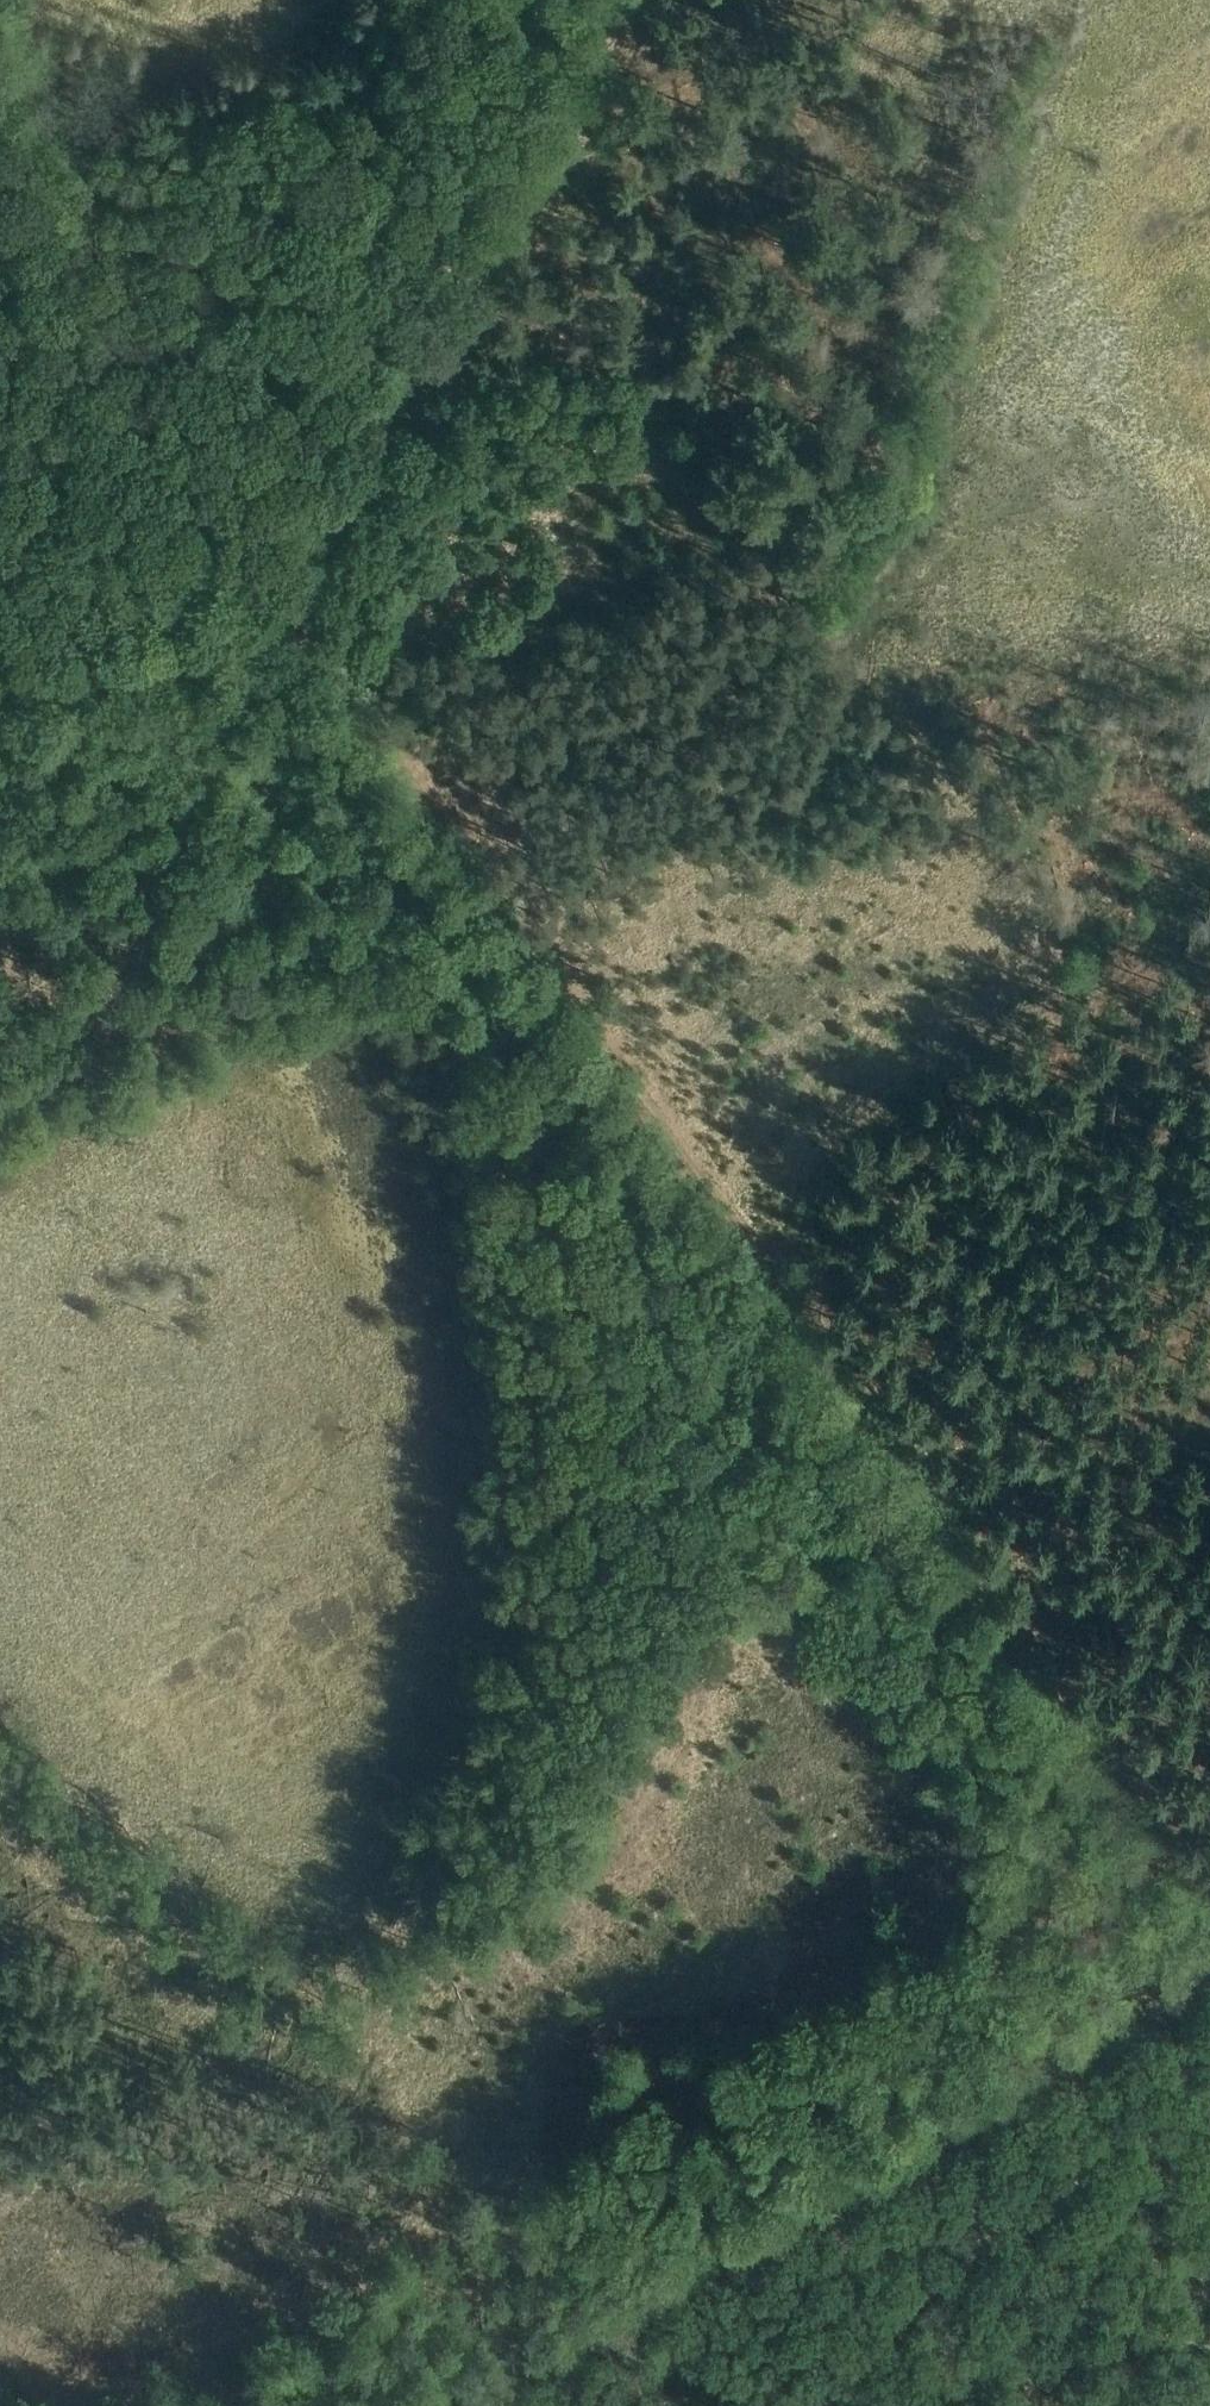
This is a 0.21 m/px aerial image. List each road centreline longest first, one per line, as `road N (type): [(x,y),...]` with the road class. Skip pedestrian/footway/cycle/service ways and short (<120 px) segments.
road 1 (track): [(1209,1893),(288,610)]
road 2 (track): [(625,0),(583,96),(288,610),(0,687)]
road 3 (track): [(1209,1960),(433,2405)]

